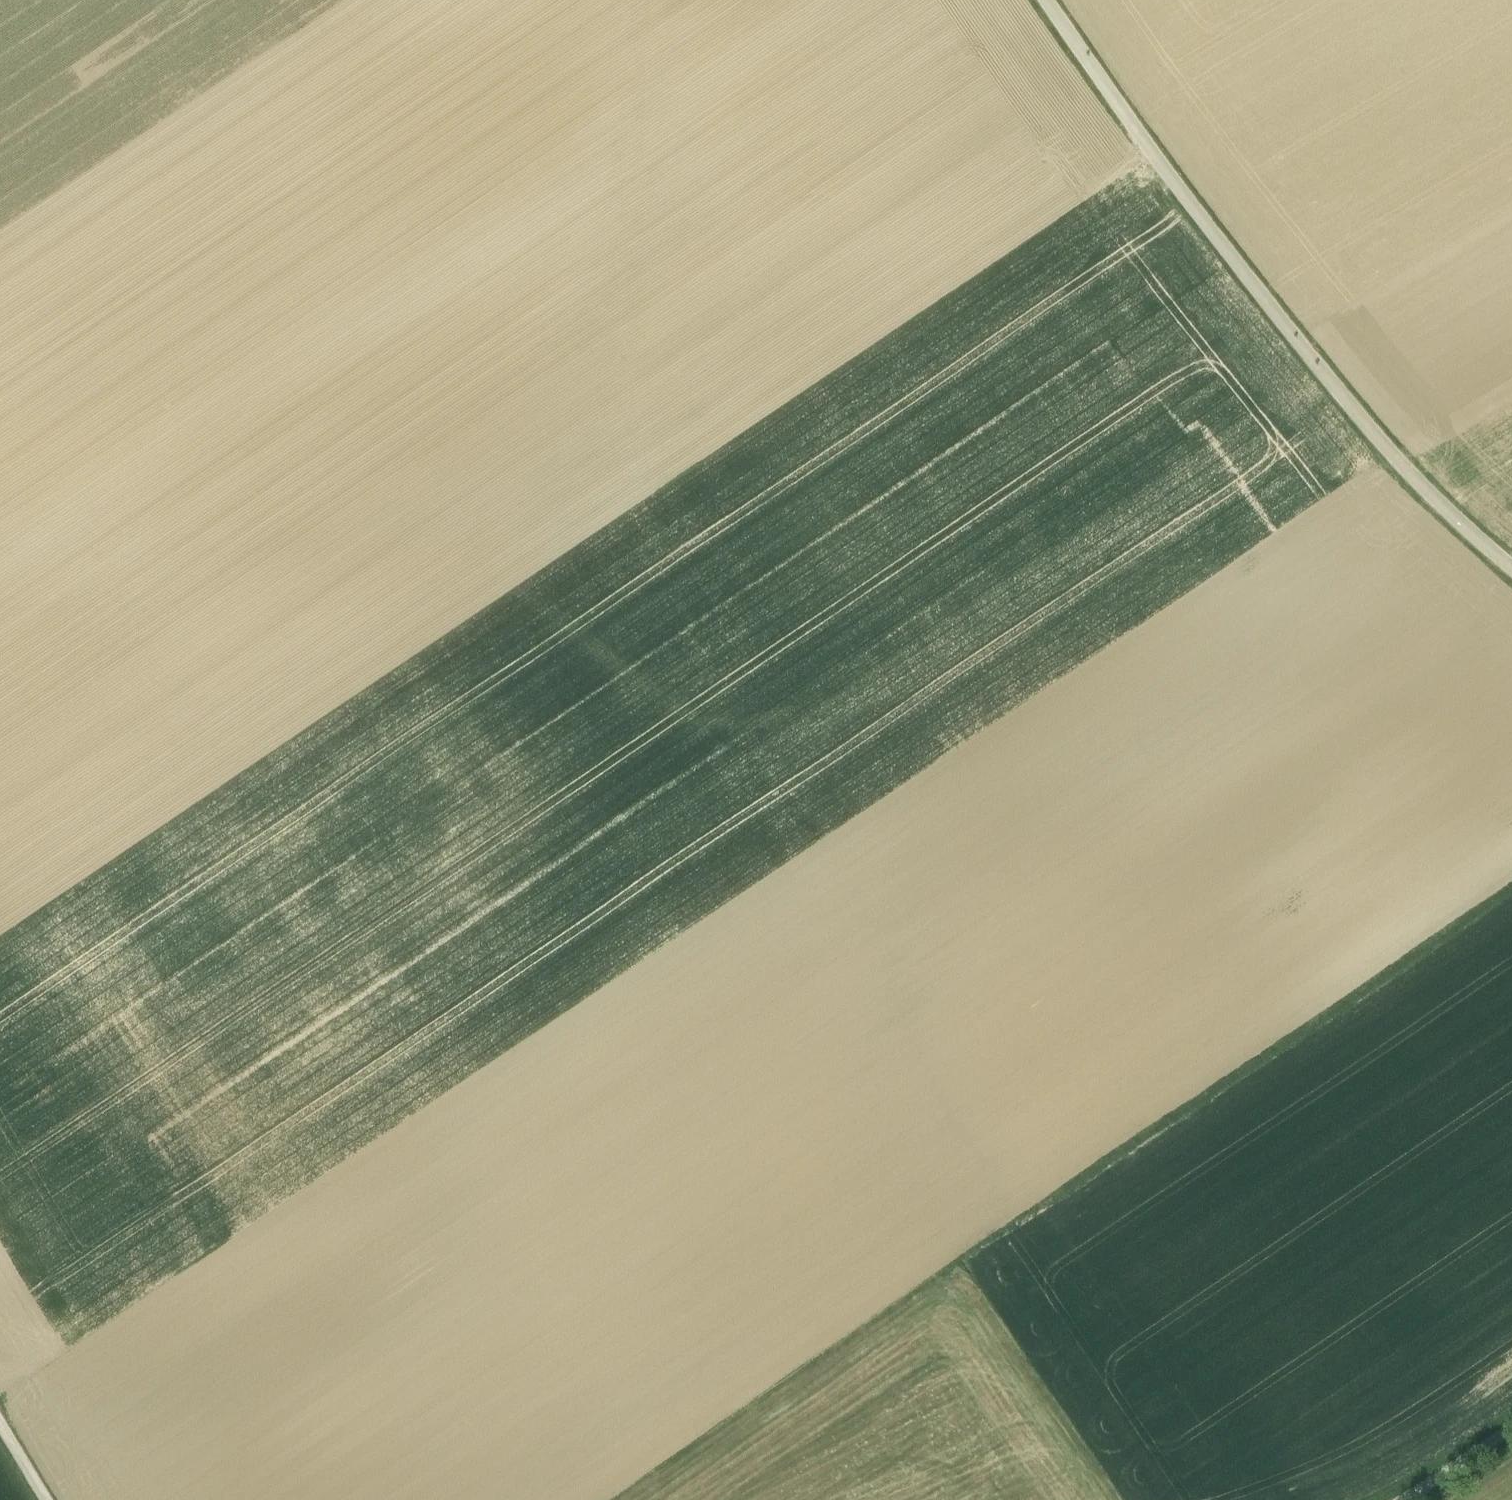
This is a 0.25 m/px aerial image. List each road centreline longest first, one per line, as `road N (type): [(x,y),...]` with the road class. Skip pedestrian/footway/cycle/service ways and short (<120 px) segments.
road 1 (unclassified): [(1511,568),(1366,425),(1157,161),(1046,0)]
road 2 (unclassified): [(1511,1427),(1403,1499)]

